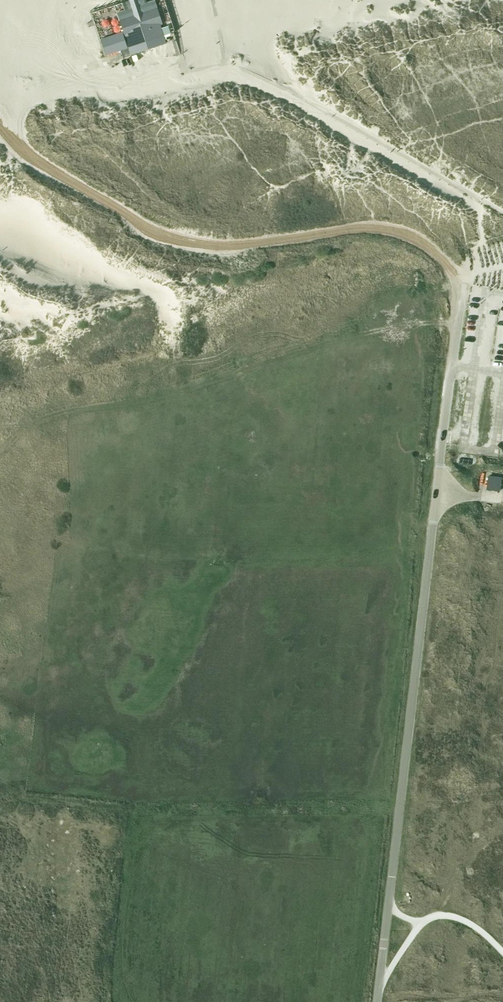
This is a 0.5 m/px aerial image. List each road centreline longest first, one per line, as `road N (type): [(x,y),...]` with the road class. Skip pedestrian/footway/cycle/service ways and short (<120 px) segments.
road 1 (unclassified): [(376,1001),(462,283)]
road 2 (track): [(462,283),(405,233),(376,226),(240,243),(170,231),(22,147),(0,101)]
road 3 (track): [(0,449),(64,412),(182,391),(390,327),(445,323)]
road 4 (track): [(502,212),(287,90),(226,64)]
road 5 (track): [(0,796),(126,809)]

